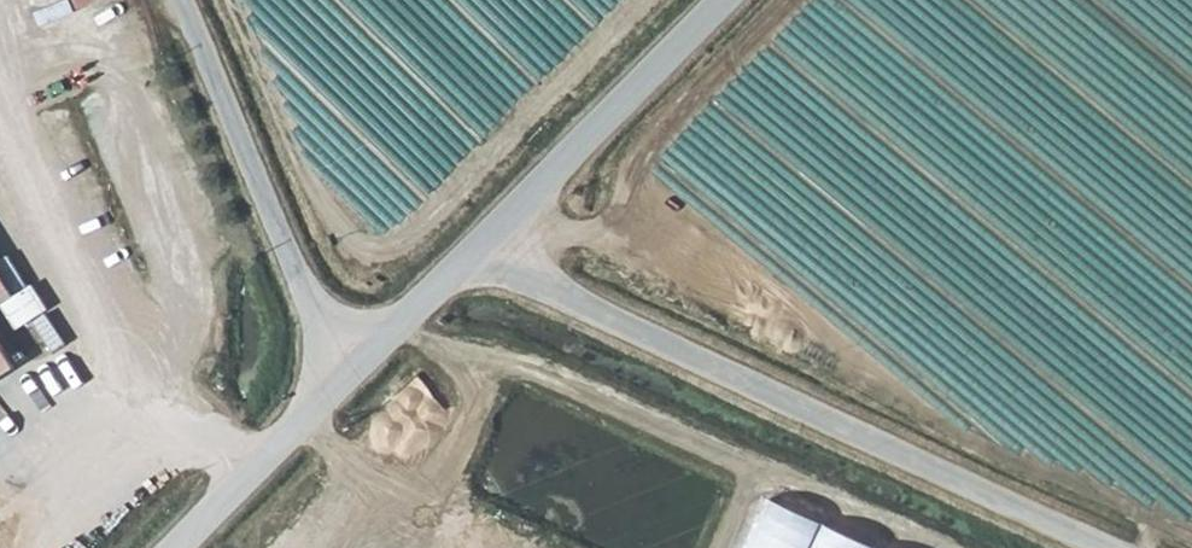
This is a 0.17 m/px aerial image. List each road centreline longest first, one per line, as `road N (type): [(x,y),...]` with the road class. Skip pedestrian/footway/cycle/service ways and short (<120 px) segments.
road 1 (unclassified): [(489,247),(1130,547)]
road 2 (unclassified): [(185,0),(346,381)]
road 3 (unclassified): [(489,247),(734,0)]
road 4 (unclassified): [(177,547),(346,381)]
road 5 (unclassified): [(346,381),(489,247)]

